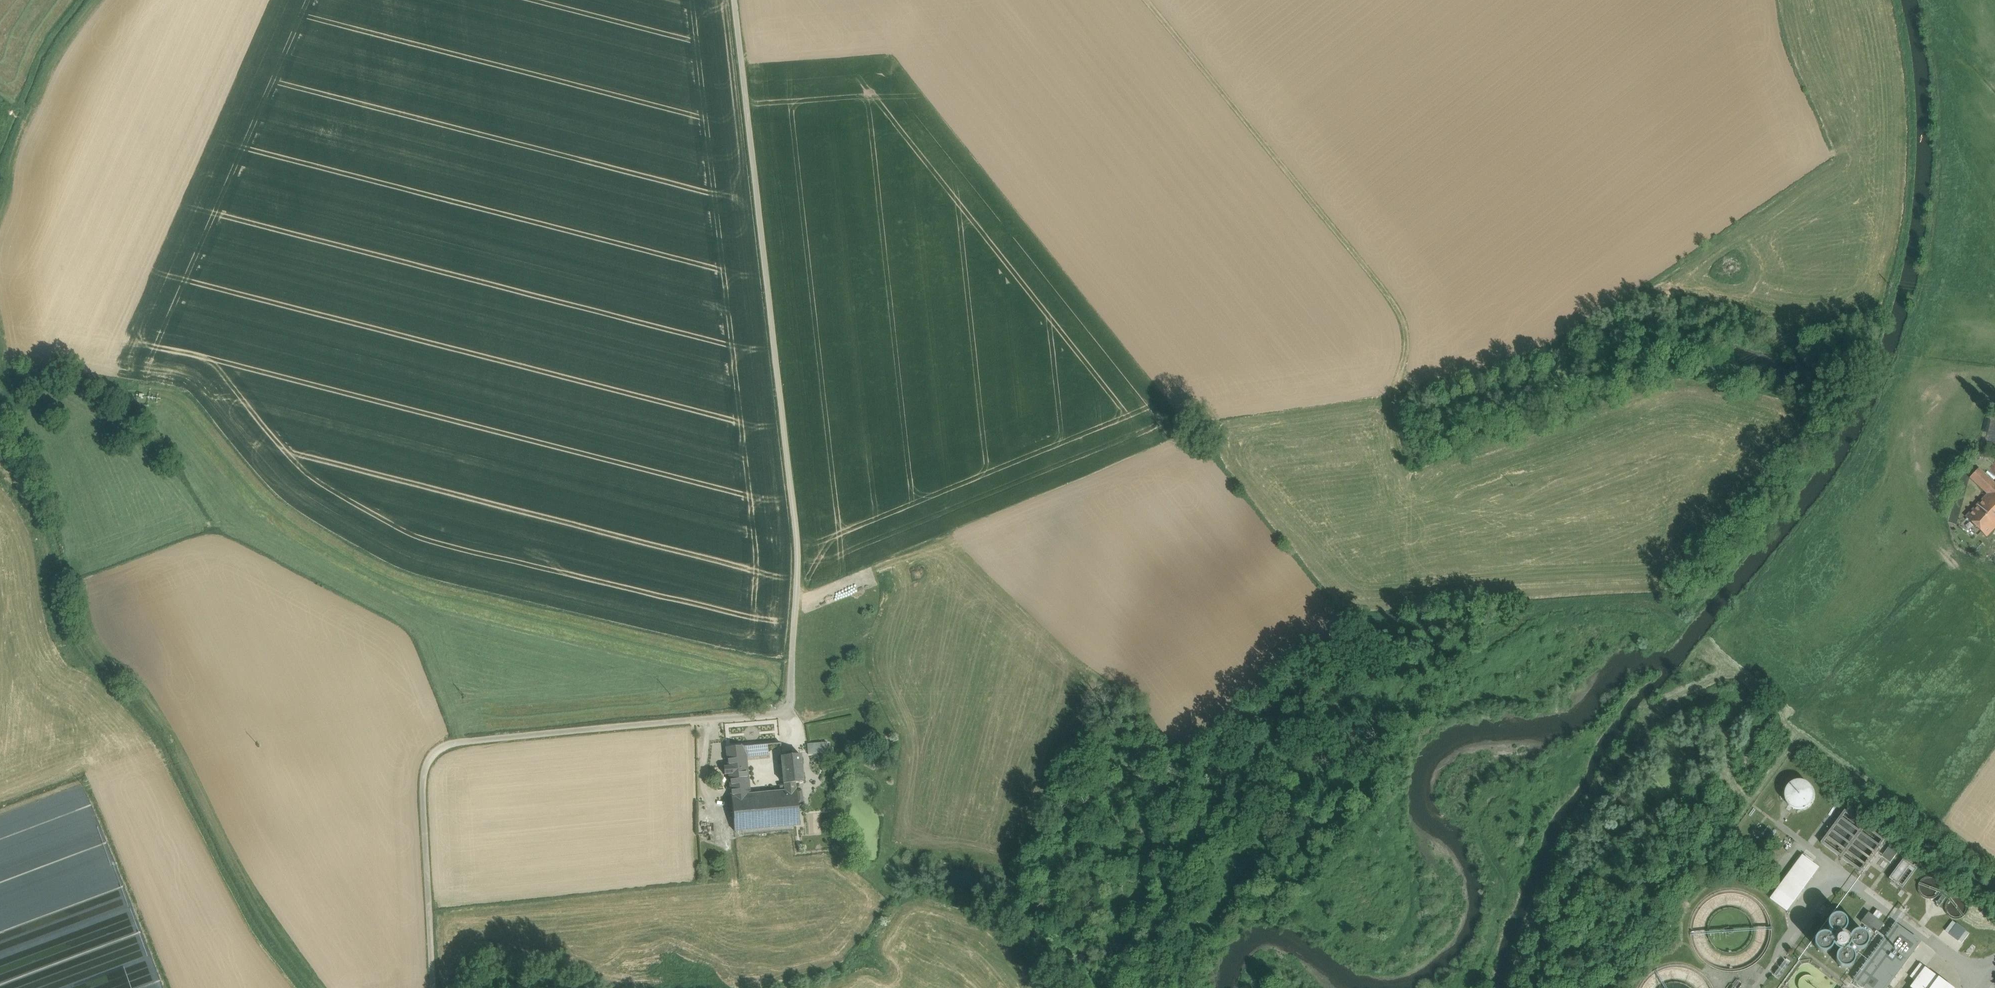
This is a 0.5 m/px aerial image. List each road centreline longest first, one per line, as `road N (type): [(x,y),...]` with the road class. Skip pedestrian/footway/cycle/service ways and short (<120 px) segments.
road 1 (track): [(437,987),(424,756),(447,735),(776,711),(796,691),(805,537),(742,0)]
road 2 (track): [(1151,0),(1401,303),(1407,368)]

